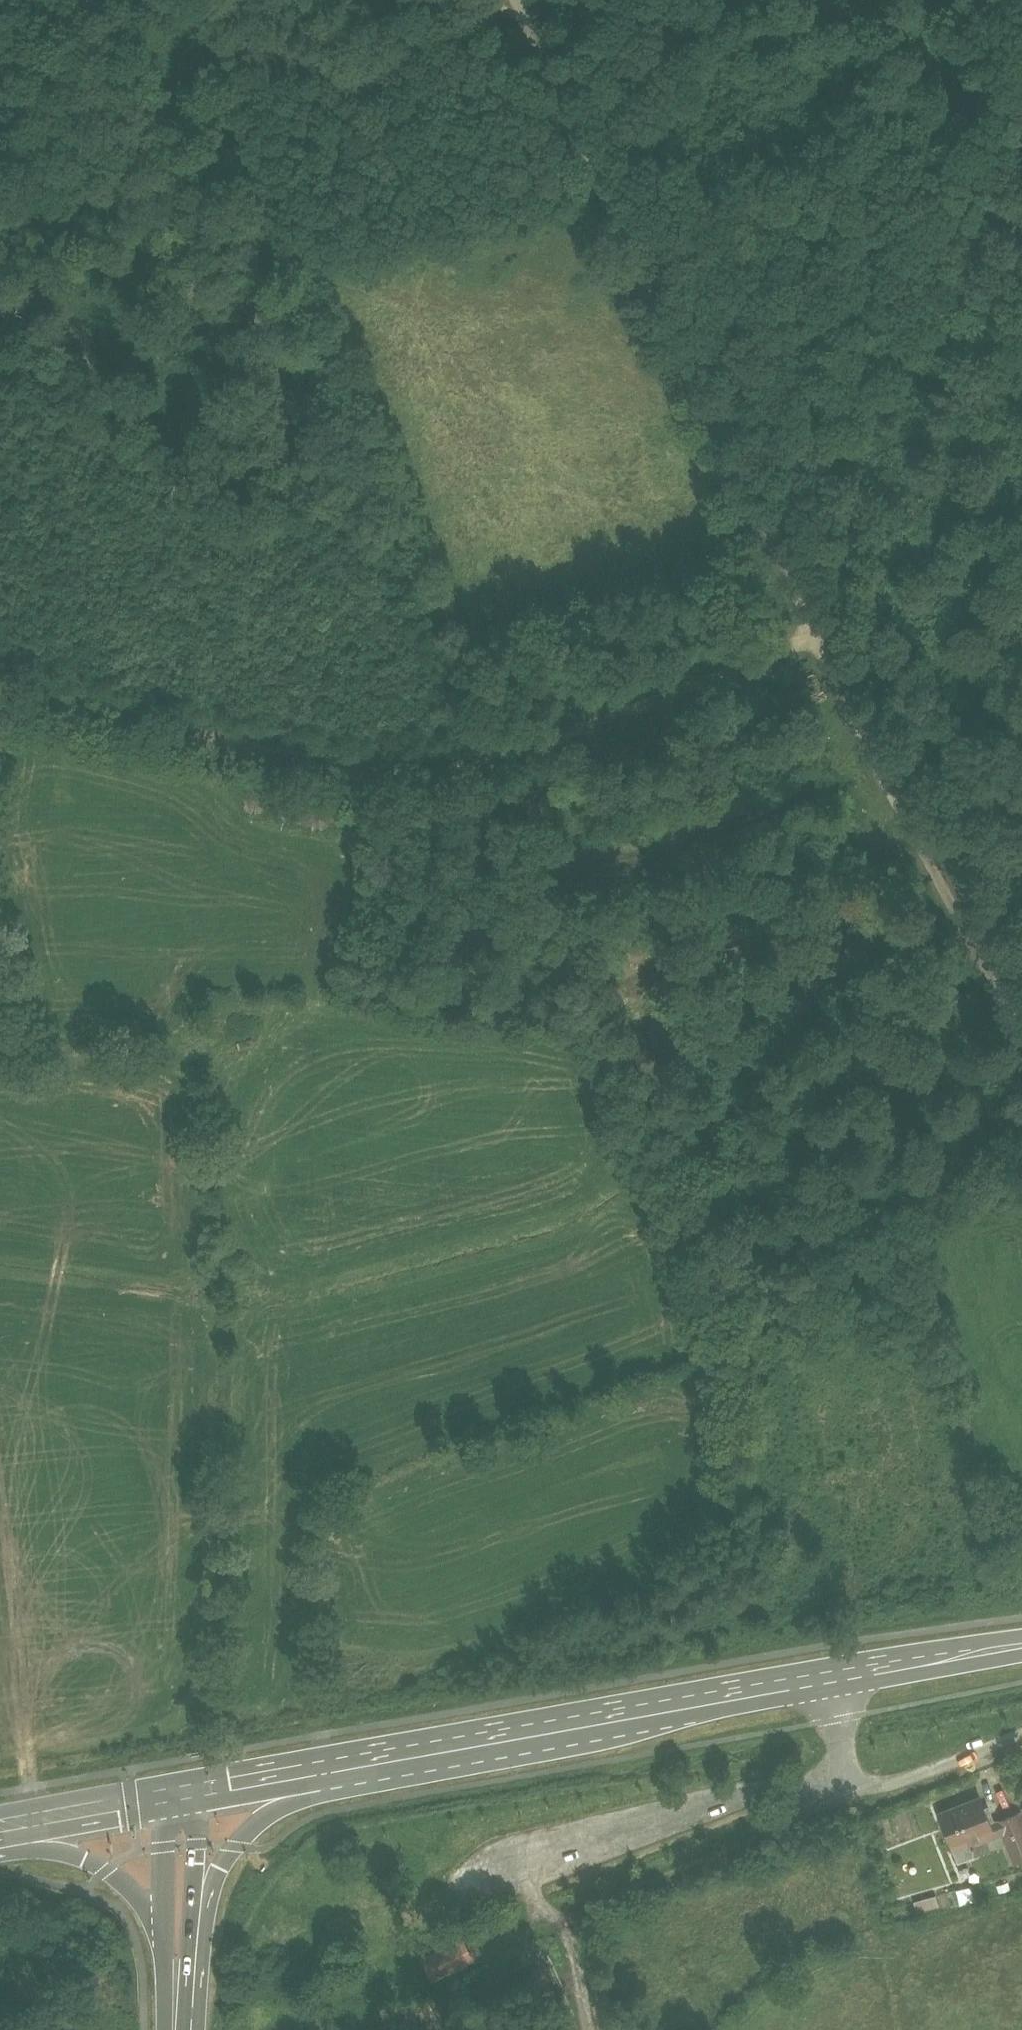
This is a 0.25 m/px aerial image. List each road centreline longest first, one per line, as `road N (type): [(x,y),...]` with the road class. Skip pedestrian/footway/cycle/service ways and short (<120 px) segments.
road 1 (track): [(517,0),(816,640),(1021,1037)]
road 2 (track): [(816,640),(560,738),(392,777),(0,694)]
road 3 (primary): [(177,2001),(224,1864),(247,1836),(319,1791),(440,1755)]
road 4 (secondary): [(816,1688),(440,1755)]
road 5 (residential): [(577,1944),(587,1917),(862,1798)]
road 6 (secondary): [(440,1755),(181,1802)]
road 7 (primary): [(0,1842),(54,1849),(114,1876),(143,1906),(177,2001)]
road 8 (secondary): [(1021,1652),(816,1688)]
road 9 (primary): [(177,2001),(181,1802)]
road 10 (primary): [(181,1802),(0,1835)]
road 11 (residential): [(862,1798),(1021,1743)]
road 12 (residential): [(816,1688),(838,1765),(862,1798)]

